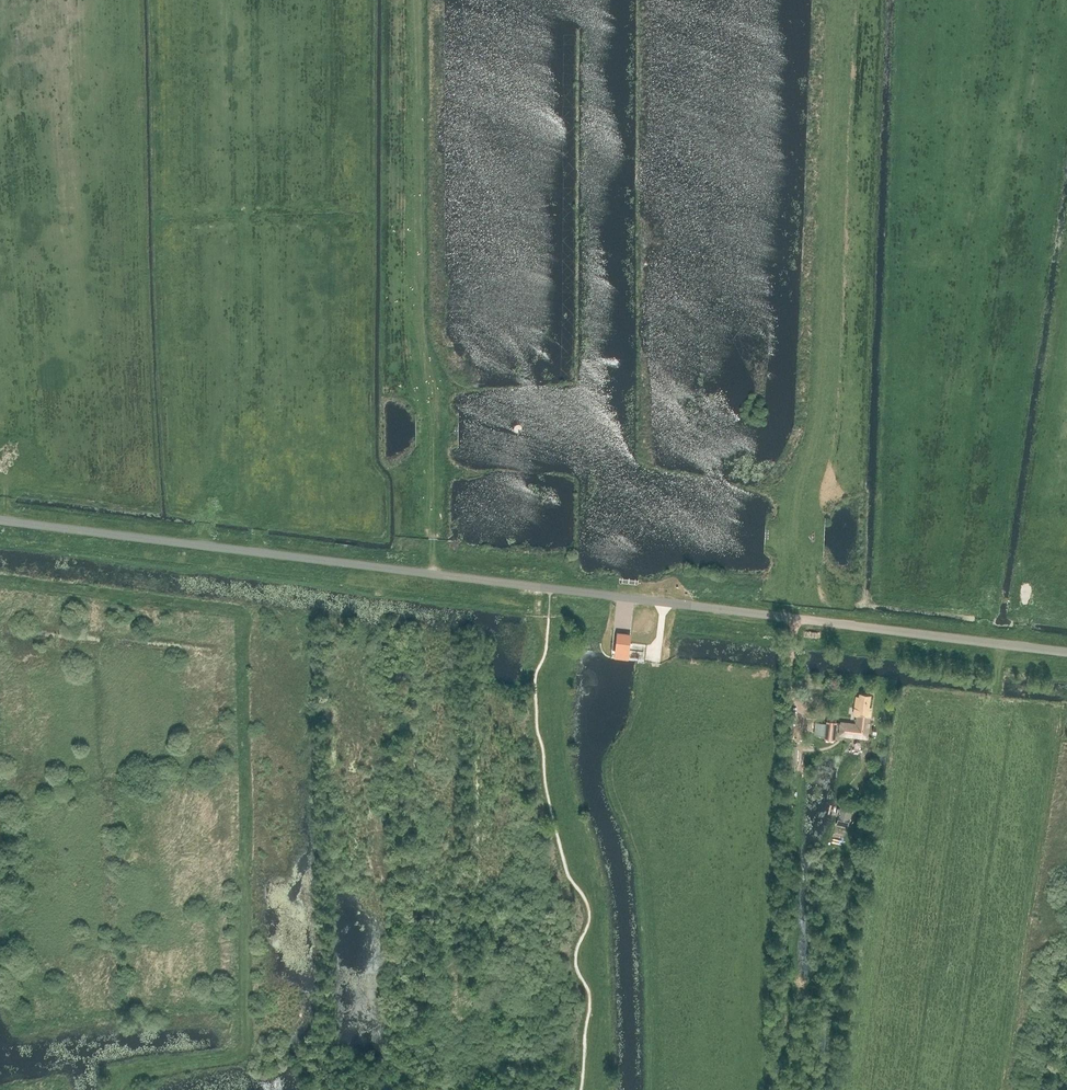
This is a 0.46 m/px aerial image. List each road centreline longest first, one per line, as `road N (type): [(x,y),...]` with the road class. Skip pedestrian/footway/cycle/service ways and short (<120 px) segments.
road 1 (unclassified): [(0,520),(1066,652)]

